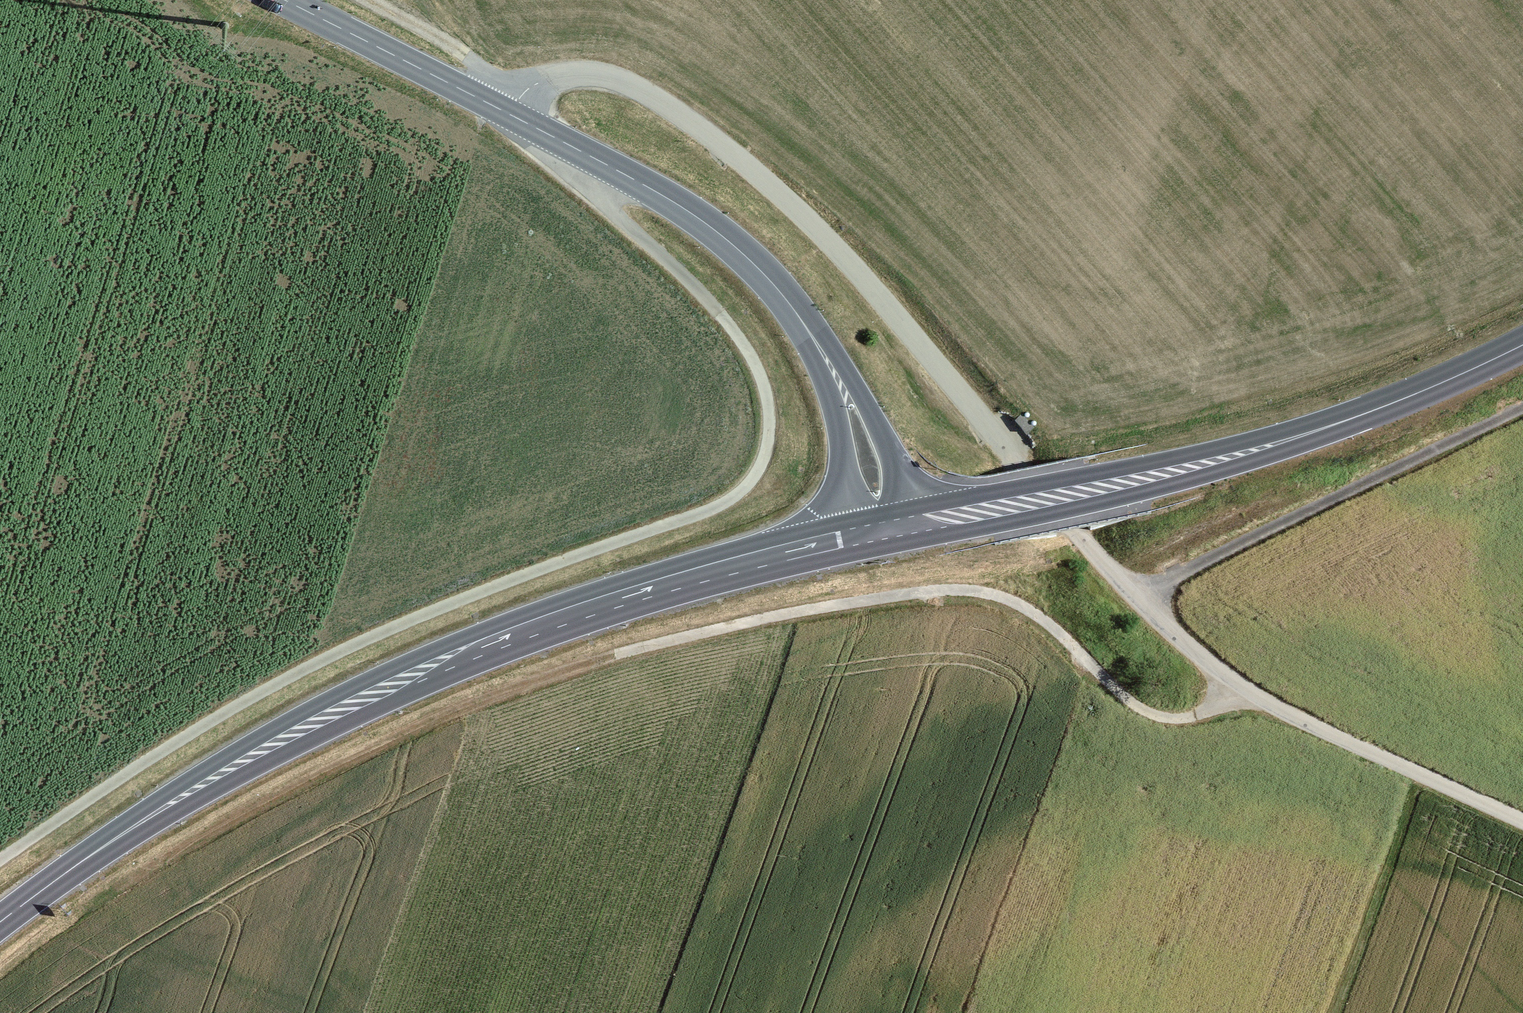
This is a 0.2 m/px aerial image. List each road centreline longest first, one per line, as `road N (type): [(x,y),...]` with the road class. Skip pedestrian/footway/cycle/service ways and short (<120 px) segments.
road 1 (track): [(1522,822),(1310,724),(1197,652),(1137,597),(892,312),(734,154),(659,95),(607,69),(575,67),(539,72),(489,103)]
road 2 (track): [(0,861),(179,741),(353,646),(715,508),(747,486),(769,432),(762,379),(705,296),(593,193),(589,155)]
road 3 (secondary): [(0,925),(210,781),(337,714),(594,611),(886,532)]
road 4 (tertiary): [(289,0),(653,191),(755,267),(838,377),(868,451),(886,532)]
road 5 (track): [(1244,687),(1195,715),(1161,717),(1125,698),(1039,615),(972,590),(798,610),(620,655)]
road 6 (secondary): [(886,532),(1290,439),(1522,345)]
road 7 (track): [(1137,597),(1522,408)]
road 8 (track): [(512,84),(376,0)]

